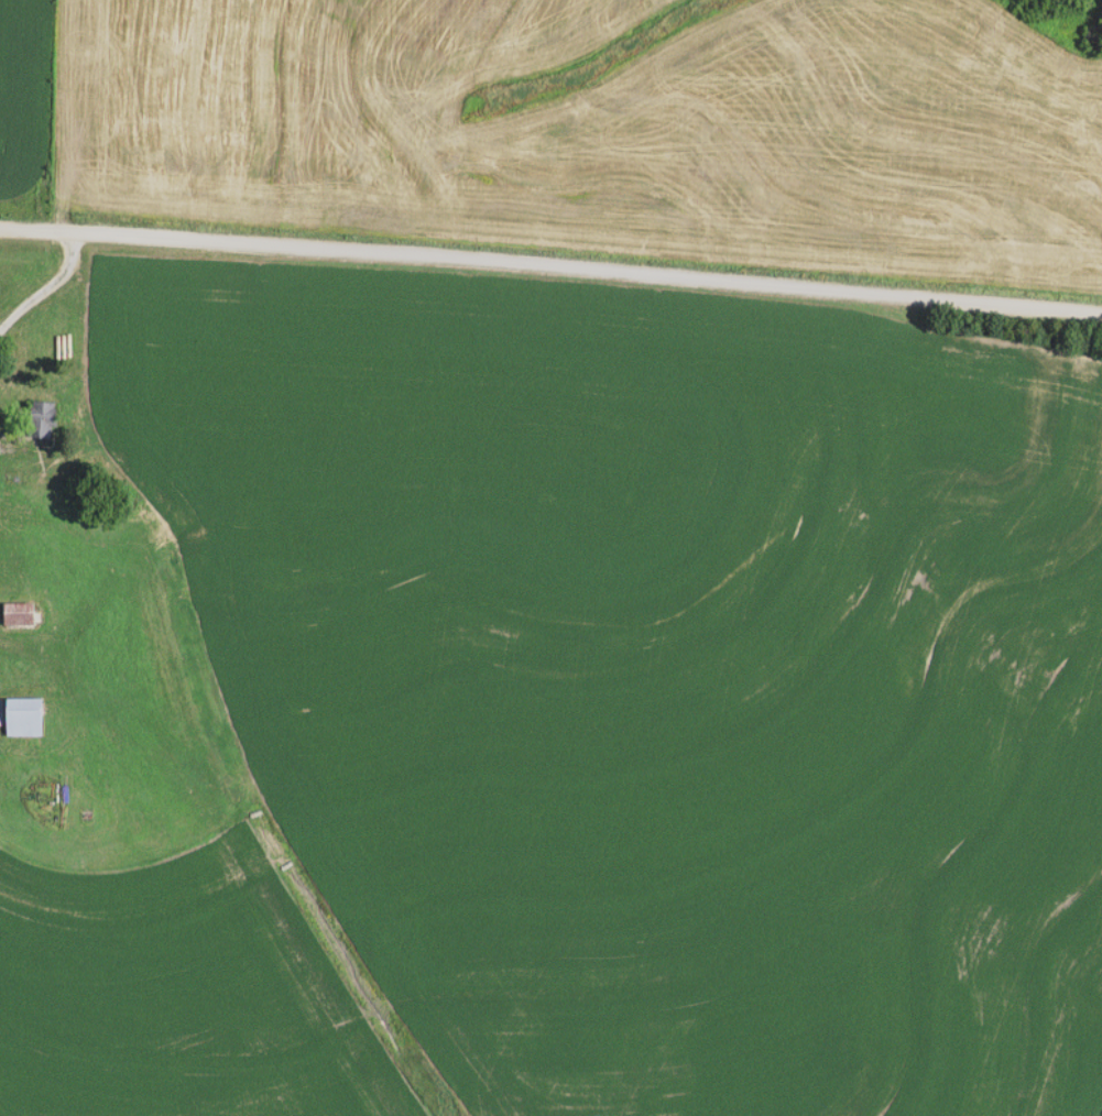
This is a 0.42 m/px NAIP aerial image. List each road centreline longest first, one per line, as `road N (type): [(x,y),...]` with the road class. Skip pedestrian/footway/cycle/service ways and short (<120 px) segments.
road 1 (residential): [(68,231),(1101,314)]
road 2 (residential): [(68,231),(65,267),(0,326)]

